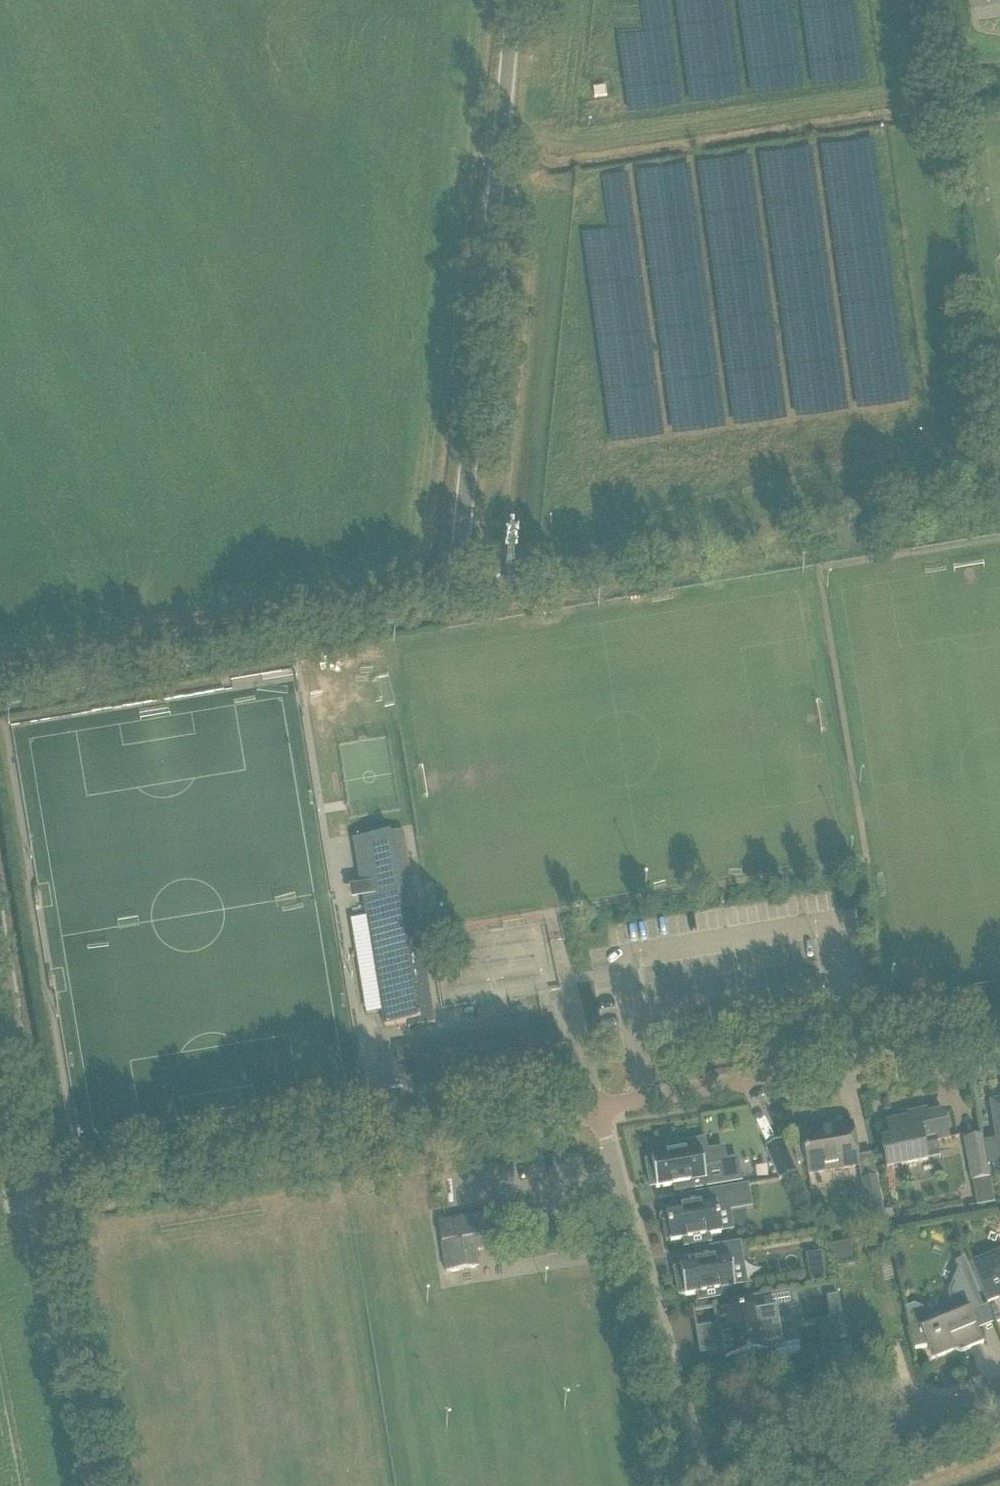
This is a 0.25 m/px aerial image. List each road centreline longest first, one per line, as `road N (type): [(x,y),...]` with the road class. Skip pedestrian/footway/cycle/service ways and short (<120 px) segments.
road 1 (unclassified): [(0,696),(430,605),(448,590),(459,560),(514,0)]
road 2 (unclassified): [(598,1110),(40,1198)]
road 3 (residential): [(999,1045),(598,1110)]
road 4 (unclassified): [(708,1485),(598,1110)]
road 5 (unclassified): [(95,1485),(40,1198)]
road 6 (unclassified): [(40,1198),(0,937)]

